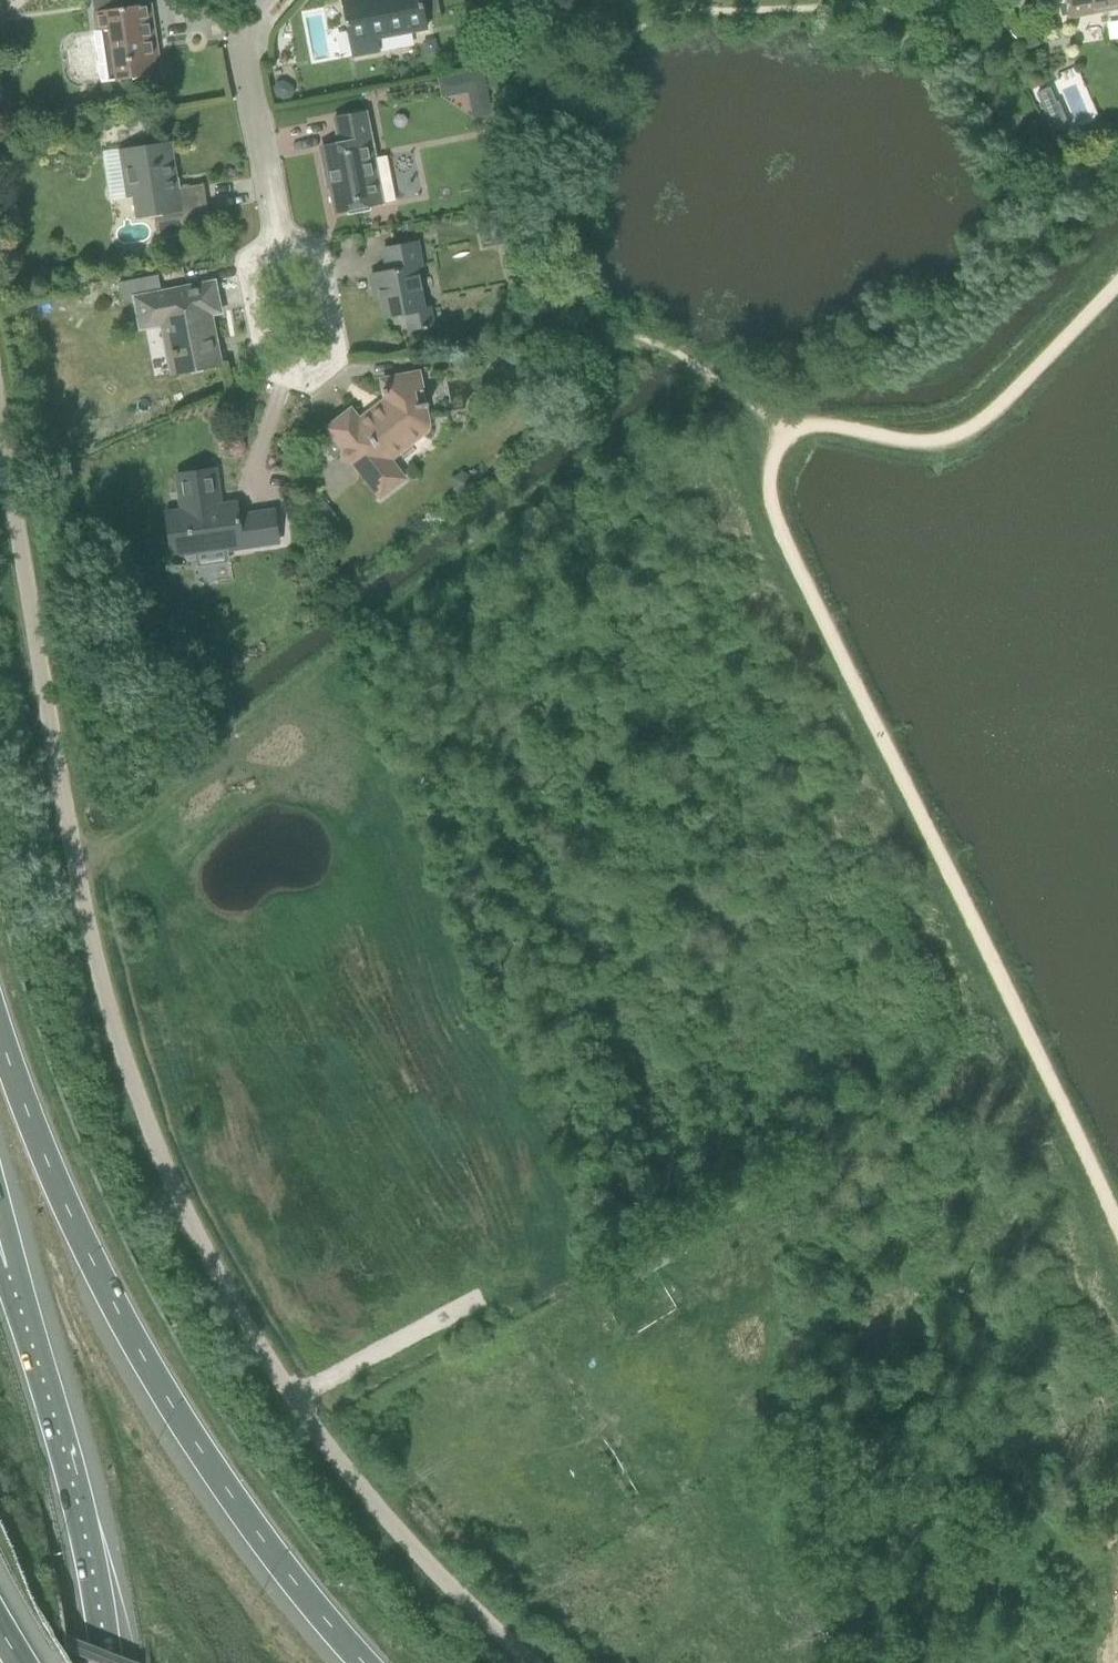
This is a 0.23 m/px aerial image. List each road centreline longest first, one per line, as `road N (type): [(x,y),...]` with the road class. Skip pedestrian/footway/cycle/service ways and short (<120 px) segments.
road 1 (unclassified): [(529,1662),(335,1460),(227,1300),(149,1134),(102,1001),(73,862),(0,399)]
road 2 (track): [(1117,282),(974,427),(921,443),(816,425),(790,433),(770,475),(770,503),(786,541),(1117,1235)]
road 3 (trunk): [(359,1662),(261,1546),(119,1319),(58,1197),(0,1043)]
road 4 (motorway): [(109,1662),(74,1480),(7,1268)]
road 5 (residential): [(275,238),(313,251),(322,265),(332,362),(299,382),(269,366),(251,272)]
road 6 (residential): [(275,238),(240,37),(264,0)]

